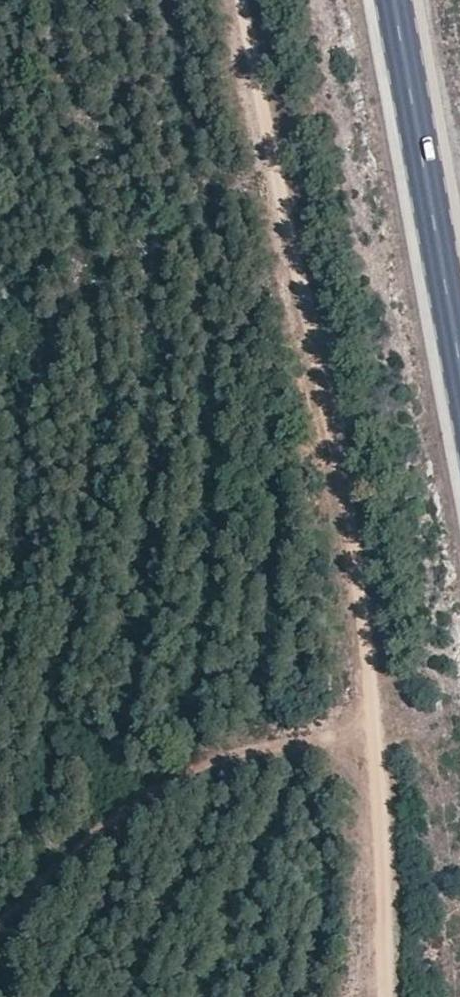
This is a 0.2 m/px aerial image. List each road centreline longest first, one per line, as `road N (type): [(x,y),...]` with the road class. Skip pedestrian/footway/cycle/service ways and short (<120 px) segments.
road 1 (track): [(381,996),(371,744),(323,414),(234,0)]
road 2 (track): [(0,932),(176,768),(371,744)]
road 3 (primary): [(459,376),(391,0)]

